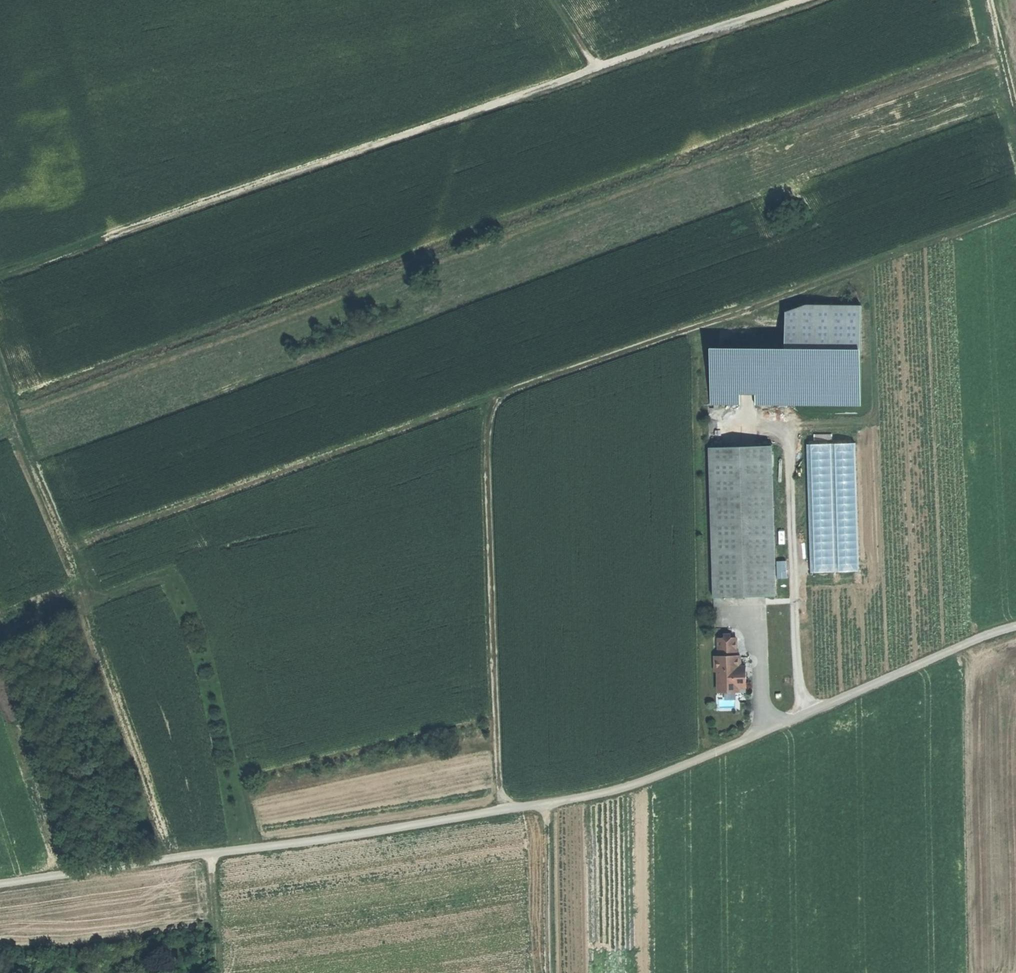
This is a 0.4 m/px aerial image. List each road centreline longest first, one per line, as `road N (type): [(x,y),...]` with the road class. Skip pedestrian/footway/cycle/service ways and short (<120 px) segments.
road 1 (track): [(0,886),(613,792),(1015,628)]
road 2 (track): [(502,812),(488,449),(496,404),(521,387),(1015,213)]
road 3 (track): [(810,0),(0,276)]
road 4 (track): [(0,375),(171,861)]
road 5 (track): [(521,387),(65,548)]
road 6 (track): [(547,806),(551,972)]

